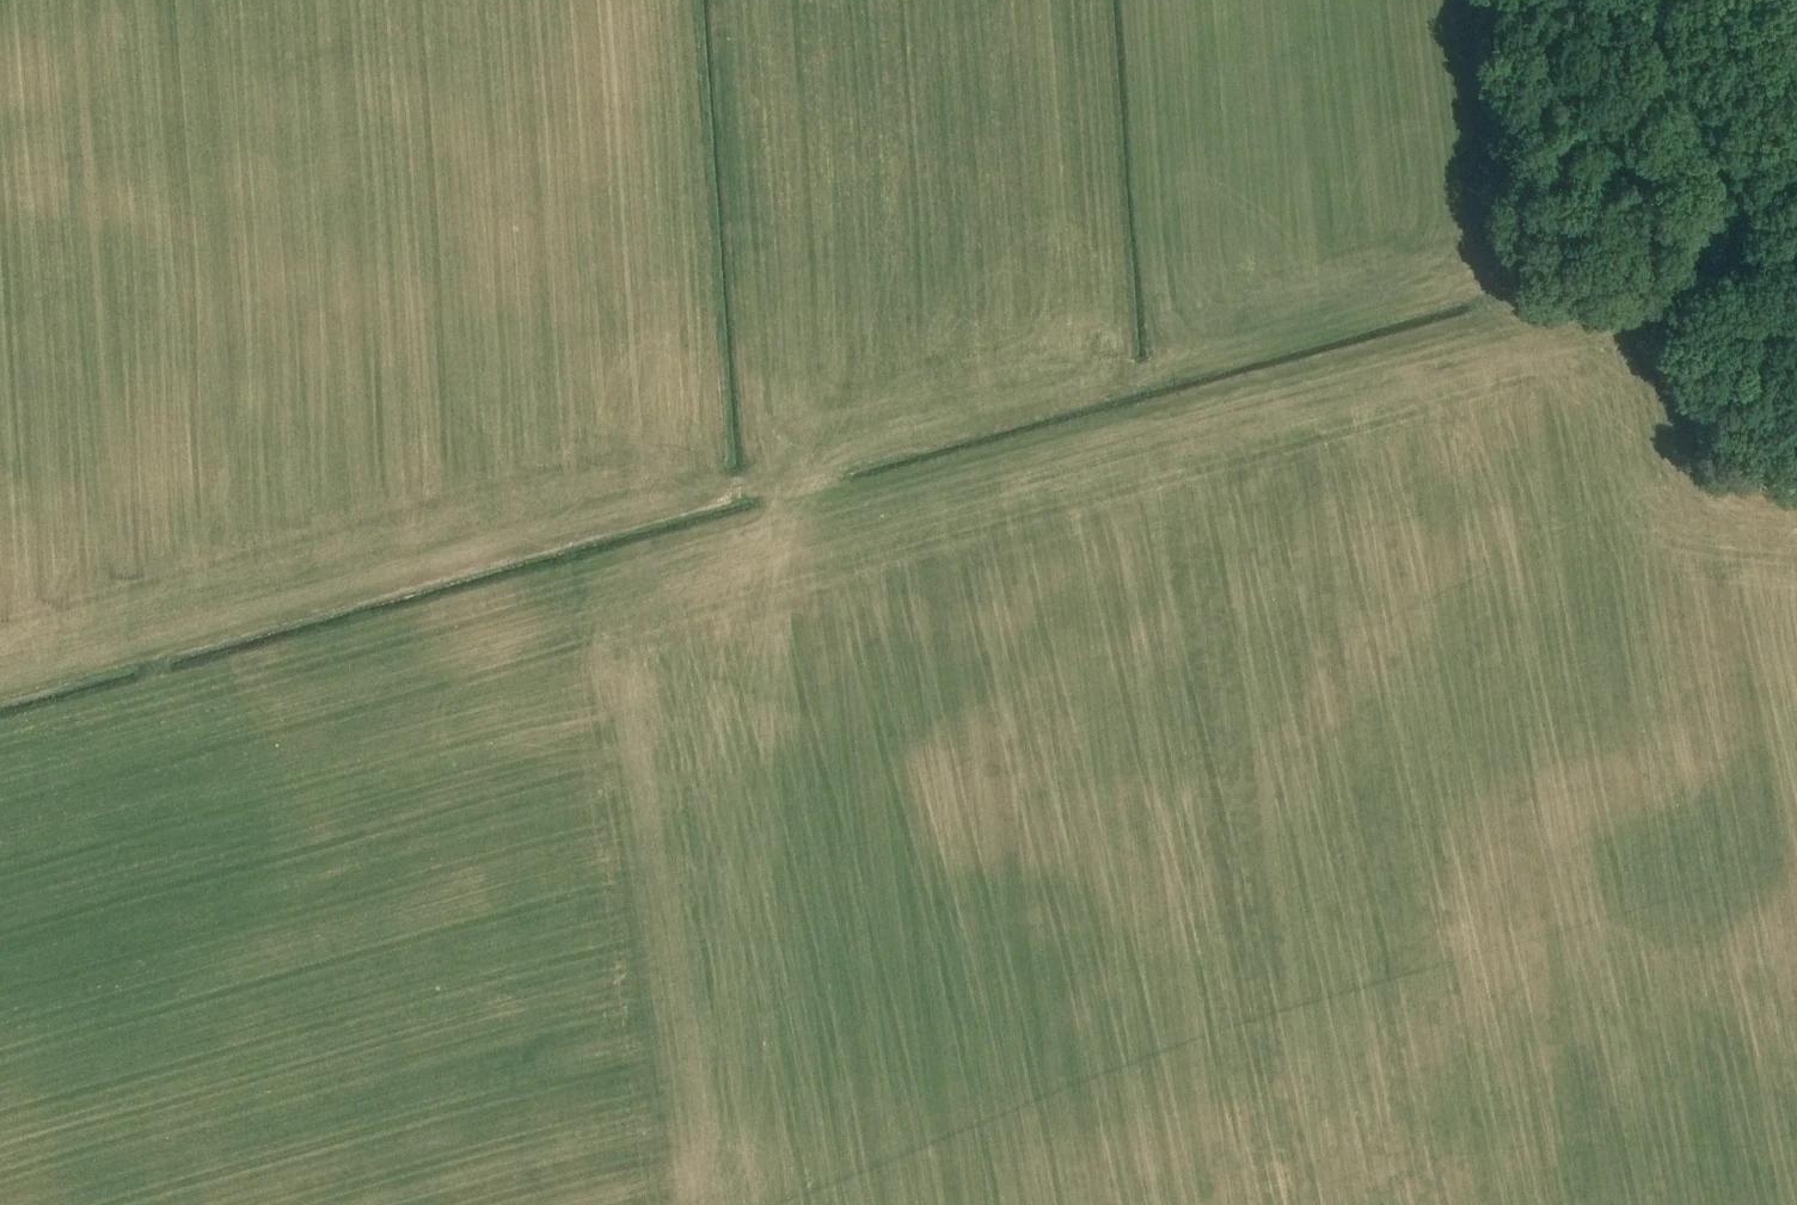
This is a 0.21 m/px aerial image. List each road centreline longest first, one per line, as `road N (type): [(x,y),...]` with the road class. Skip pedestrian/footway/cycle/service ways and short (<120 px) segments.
road 1 (track): [(1624,0),(1714,252),(1796,224)]

